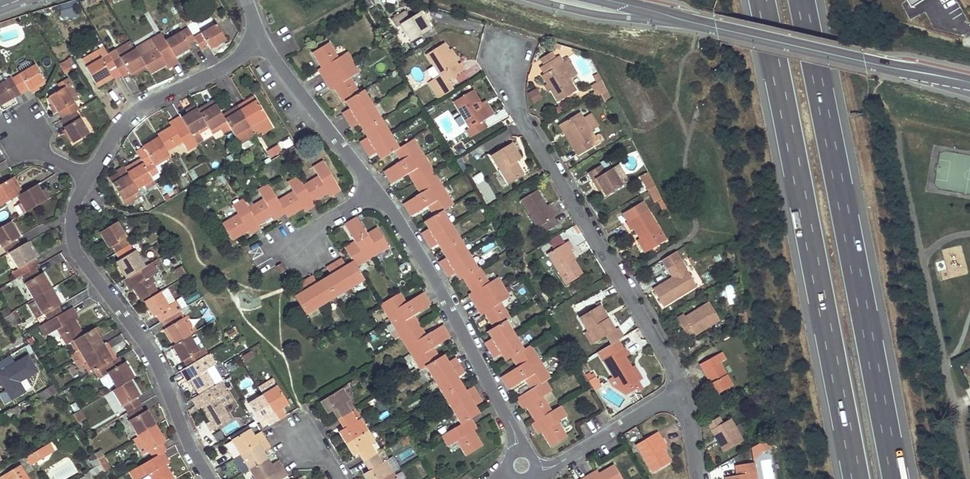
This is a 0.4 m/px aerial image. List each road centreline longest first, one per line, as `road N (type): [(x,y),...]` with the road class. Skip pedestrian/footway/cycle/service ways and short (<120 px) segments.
road 1 (residential): [(211,478),(151,351),(74,246),(74,209),(125,116),(260,40)]
road 2 (residential): [(260,40),(399,219),(511,425),(521,466)]
road 3 (motorway): [(896,478),(802,0)]
road 4 (motorway): [(763,0),(856,478)]
road 5 (residential): [(686,391),(518,112),(508,54)]
road 6 (residential): [(686,391),(552,467),(521,466)]
road 7 (secondary): [(718,28),(867,62)]
road 8 (secondary): [(718,28),(599,0)]

